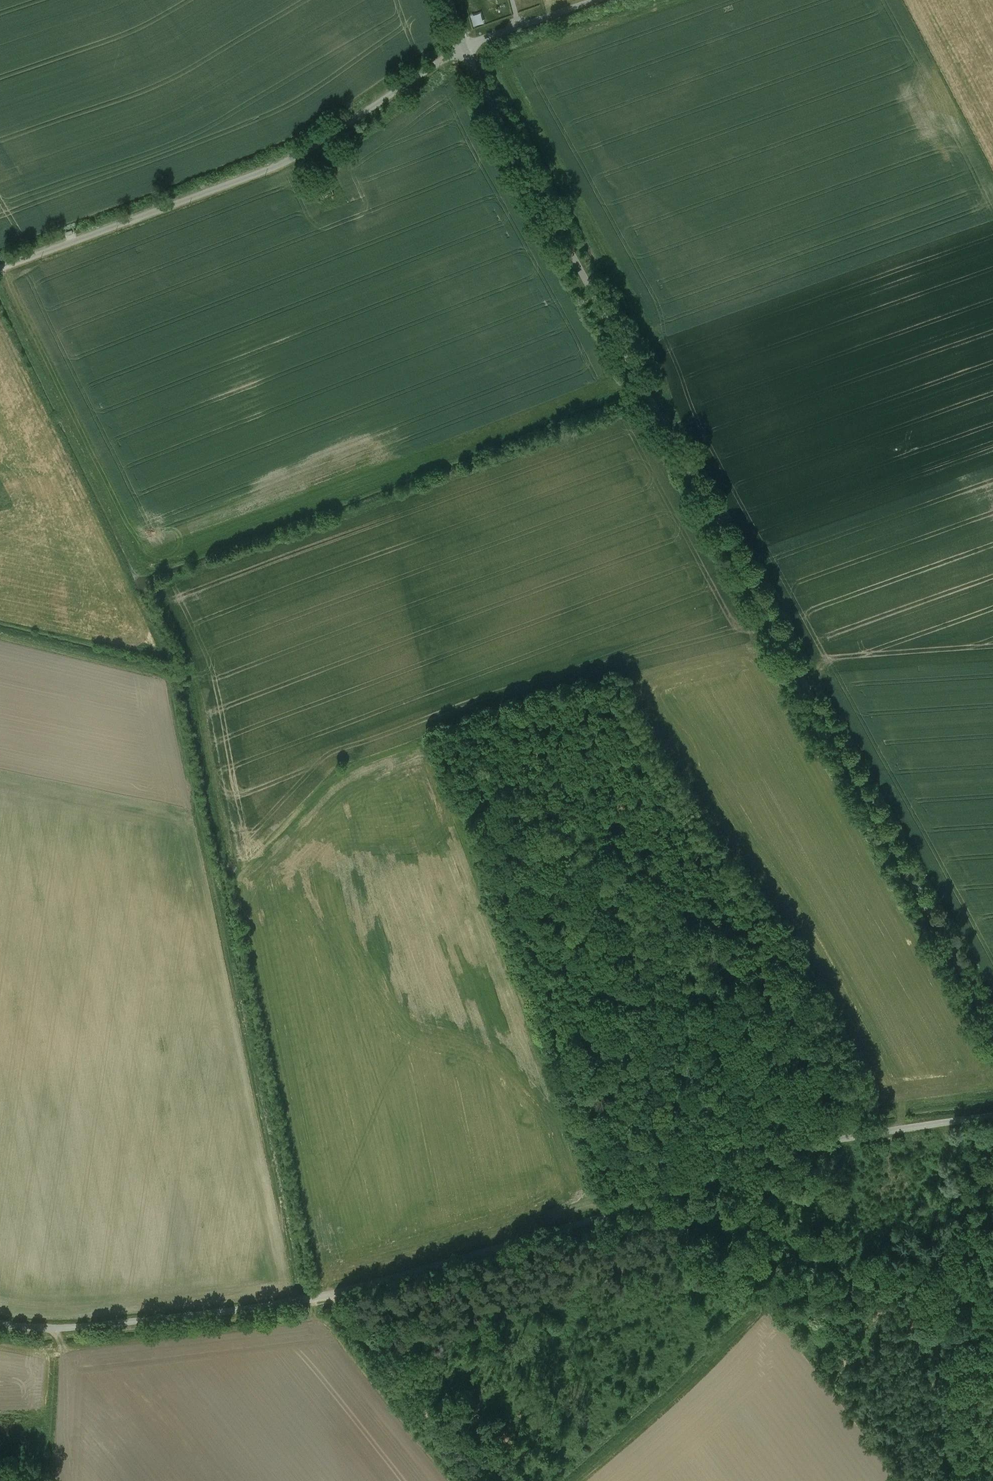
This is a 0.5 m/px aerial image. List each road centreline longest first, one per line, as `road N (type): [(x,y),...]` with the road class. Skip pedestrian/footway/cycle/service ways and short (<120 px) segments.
road 1 (unclassified): [(463,46),(607,330),(992,1035)]
road 2 (unclassified): [(0,1323),(55,1328),(332,1292),(601,1218),(787,1148),(992,1116)]
road 3 (track): [(0,637),(154,673),(173,693),(299,1297)]
road 4 (unclassified): [(463,46),(282,164),(0,269)]
road 5 (track): [(477,1480),(332,1292)]
road 6 (unclassified): [(463,46),(592,0)]

